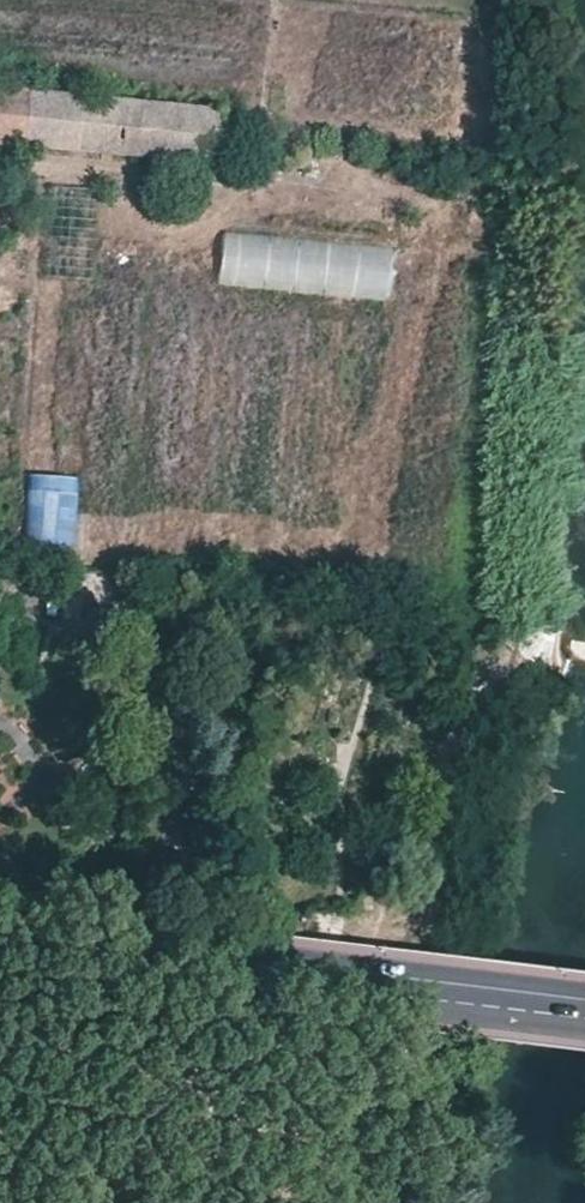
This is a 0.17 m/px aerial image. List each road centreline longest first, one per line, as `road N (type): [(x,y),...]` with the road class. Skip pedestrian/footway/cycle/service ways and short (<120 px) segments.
road 1 (residential): [(584,1013),(0,950)]

